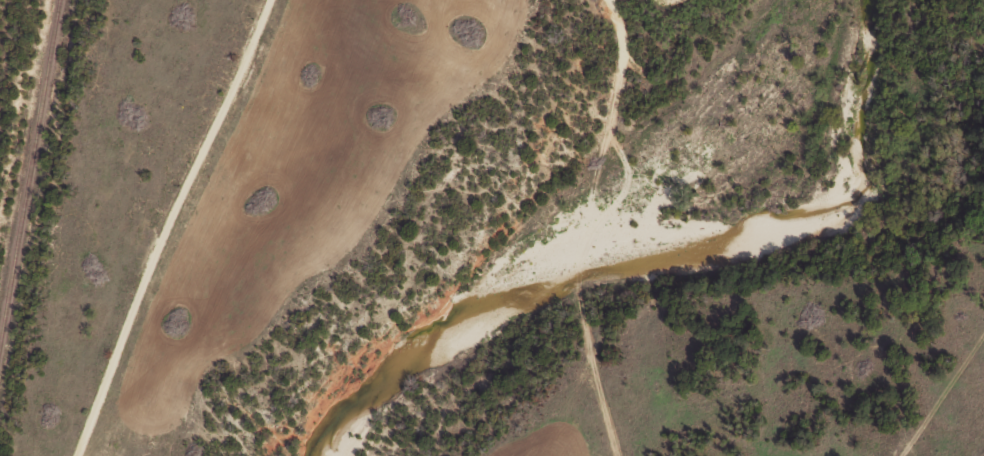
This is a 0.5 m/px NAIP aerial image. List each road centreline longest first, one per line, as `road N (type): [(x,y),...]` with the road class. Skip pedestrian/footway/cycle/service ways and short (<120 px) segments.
road 1 (residential): [(77,455),(167,225),(270,0)]
road 2 (residential): [(619,455),(579,302),(591,198),(623,76),(613,0)]

